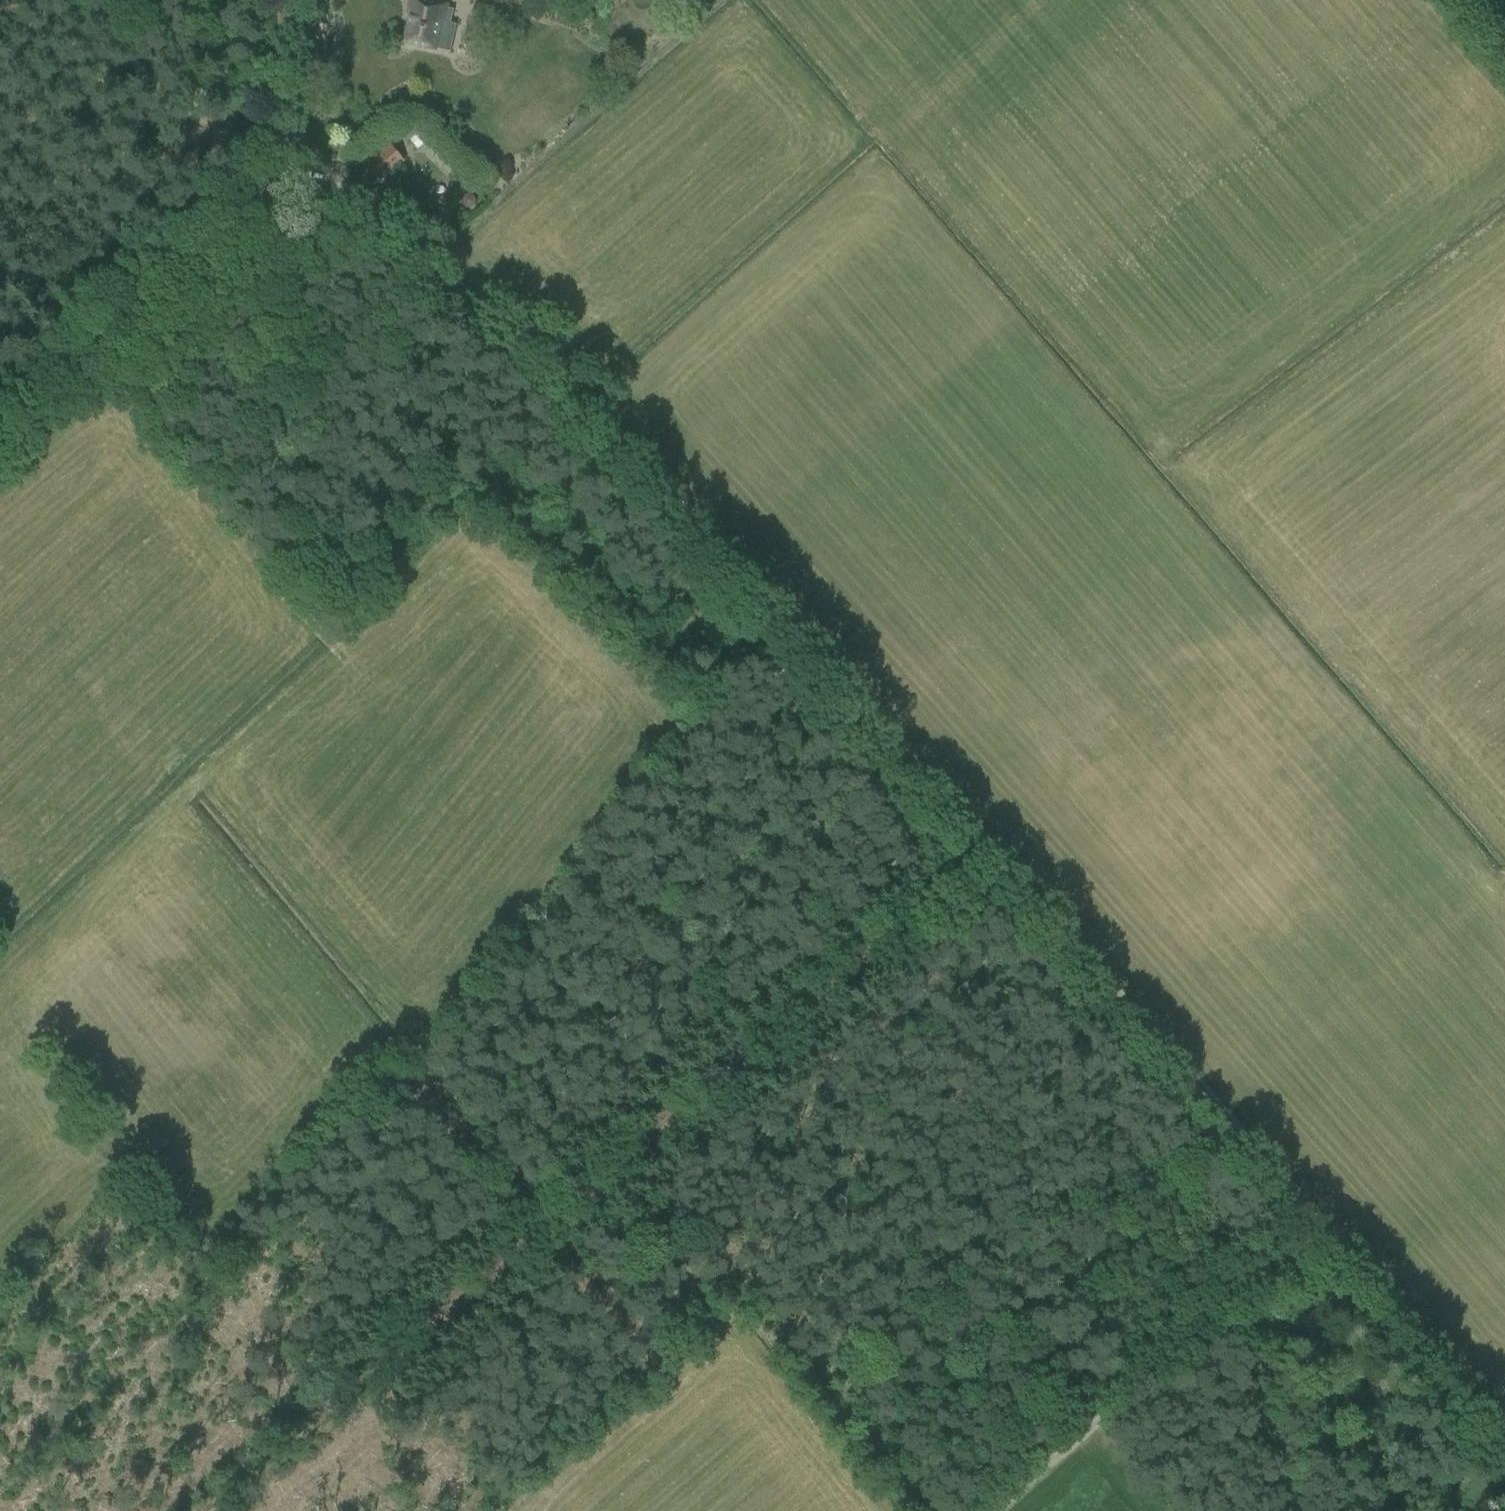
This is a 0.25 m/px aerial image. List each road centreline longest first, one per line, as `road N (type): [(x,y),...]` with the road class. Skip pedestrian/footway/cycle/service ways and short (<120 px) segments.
road 1 (track): [(1504,1431),(490,289),(277,167)]
road 2 (track): [(277,167),(237,216),(0,416)]
road 3 (unclassified): [(277,167),(310,0)]

